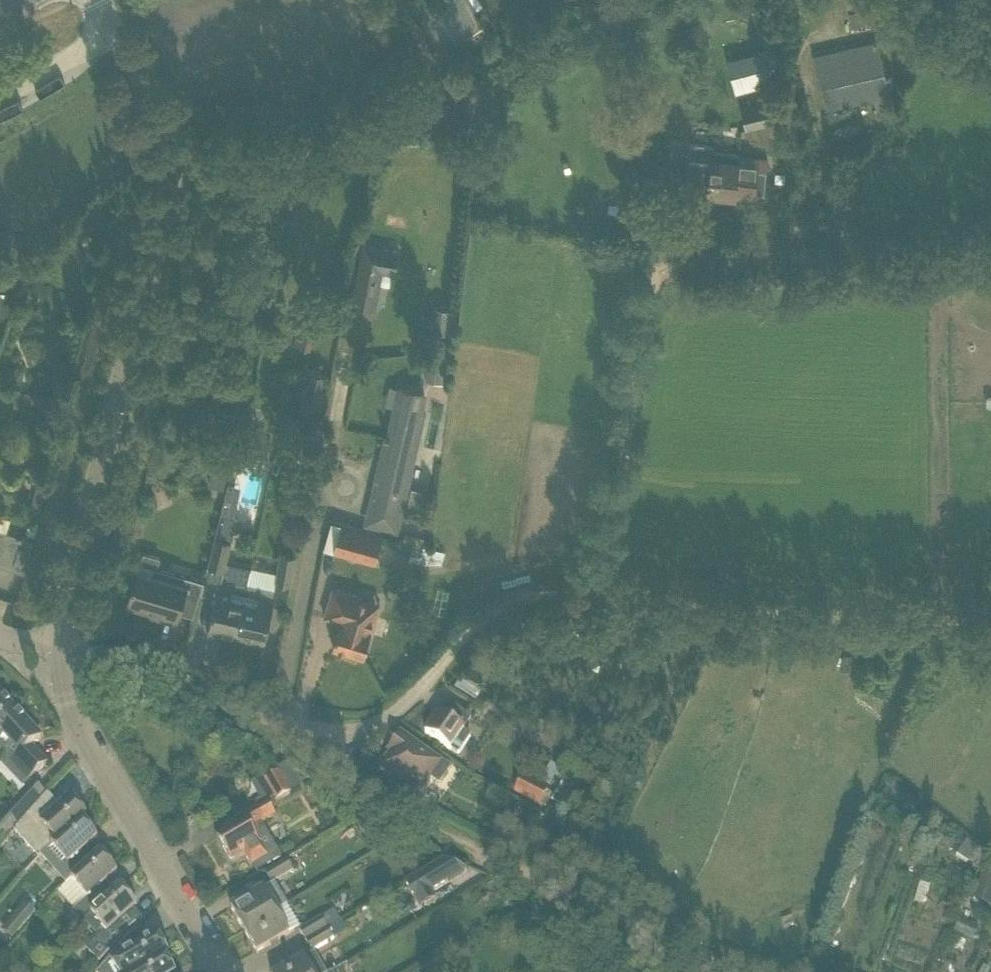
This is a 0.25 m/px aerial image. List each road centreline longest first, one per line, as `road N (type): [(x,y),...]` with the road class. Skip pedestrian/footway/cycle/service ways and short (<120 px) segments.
road 1 (residential): [(58,645),(176,158),(96,0)]
road 2 (track): [(744,971),(375,794),(305,729)]
road 3 (residential): [(597,600),(649,299),(661,272),(785,252)]
road 4 (residential): [(597,600),(990,621)]
road 5 (residential): [(218,971),(73,722),(58,645)]
road 6 (residential): [(305,729),(351,734),(401,713),(483,620),(516,602),(597,600)]
road 7 (residential): [(305,729),(145,663),(58,645)]

